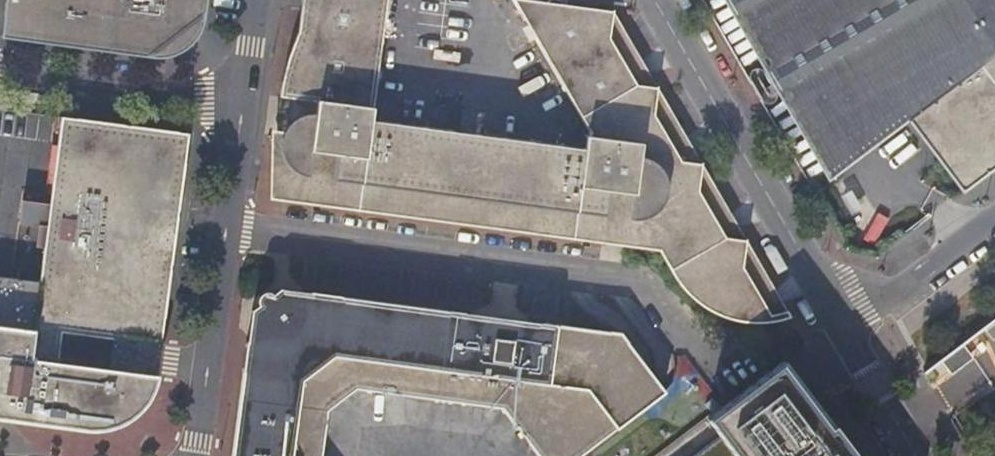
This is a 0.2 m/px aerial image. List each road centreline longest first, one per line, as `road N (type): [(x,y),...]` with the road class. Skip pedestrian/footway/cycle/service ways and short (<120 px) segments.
road 1 (residential): [(190,455),(208,380),(258,0)]
road 2 (unclassified): [(826,327),(642,0)]
road 3 (unclassified): [(994,208),(826,327)]
road 4 (unclassified): [(902,455),(826,327)]

